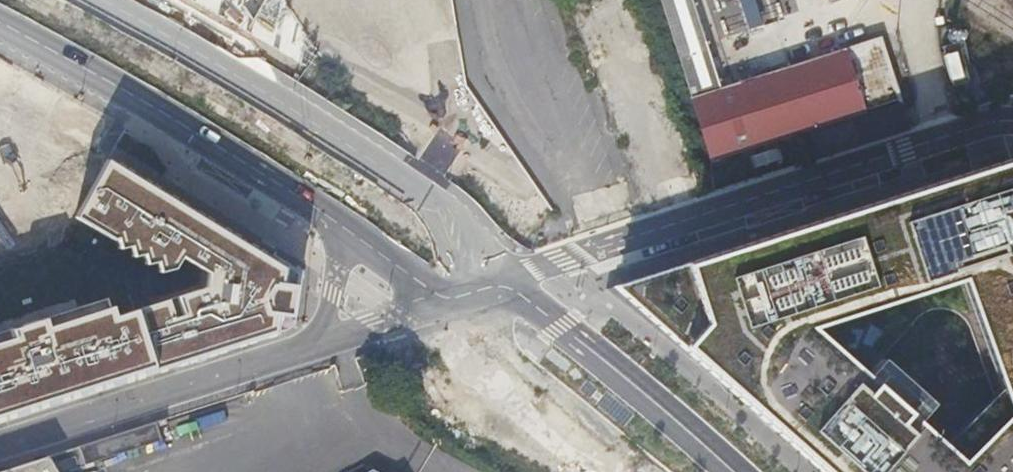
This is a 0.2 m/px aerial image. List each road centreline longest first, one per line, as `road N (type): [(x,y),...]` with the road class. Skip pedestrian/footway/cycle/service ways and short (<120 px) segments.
road 1 (residential): [(503,279),(1012,121)]
road 2 (residential): [(113,0),(365,146),(473,223),(506,263),(503,279)]
road 3 (residential): [(0,25),(251,168),(346,233)]
road 4 (residential): [(0,443),(315,343)]
road 5 (residential): [(503,279),(734,471)]
road 6 (residential): [(315,343),(442,298)]

